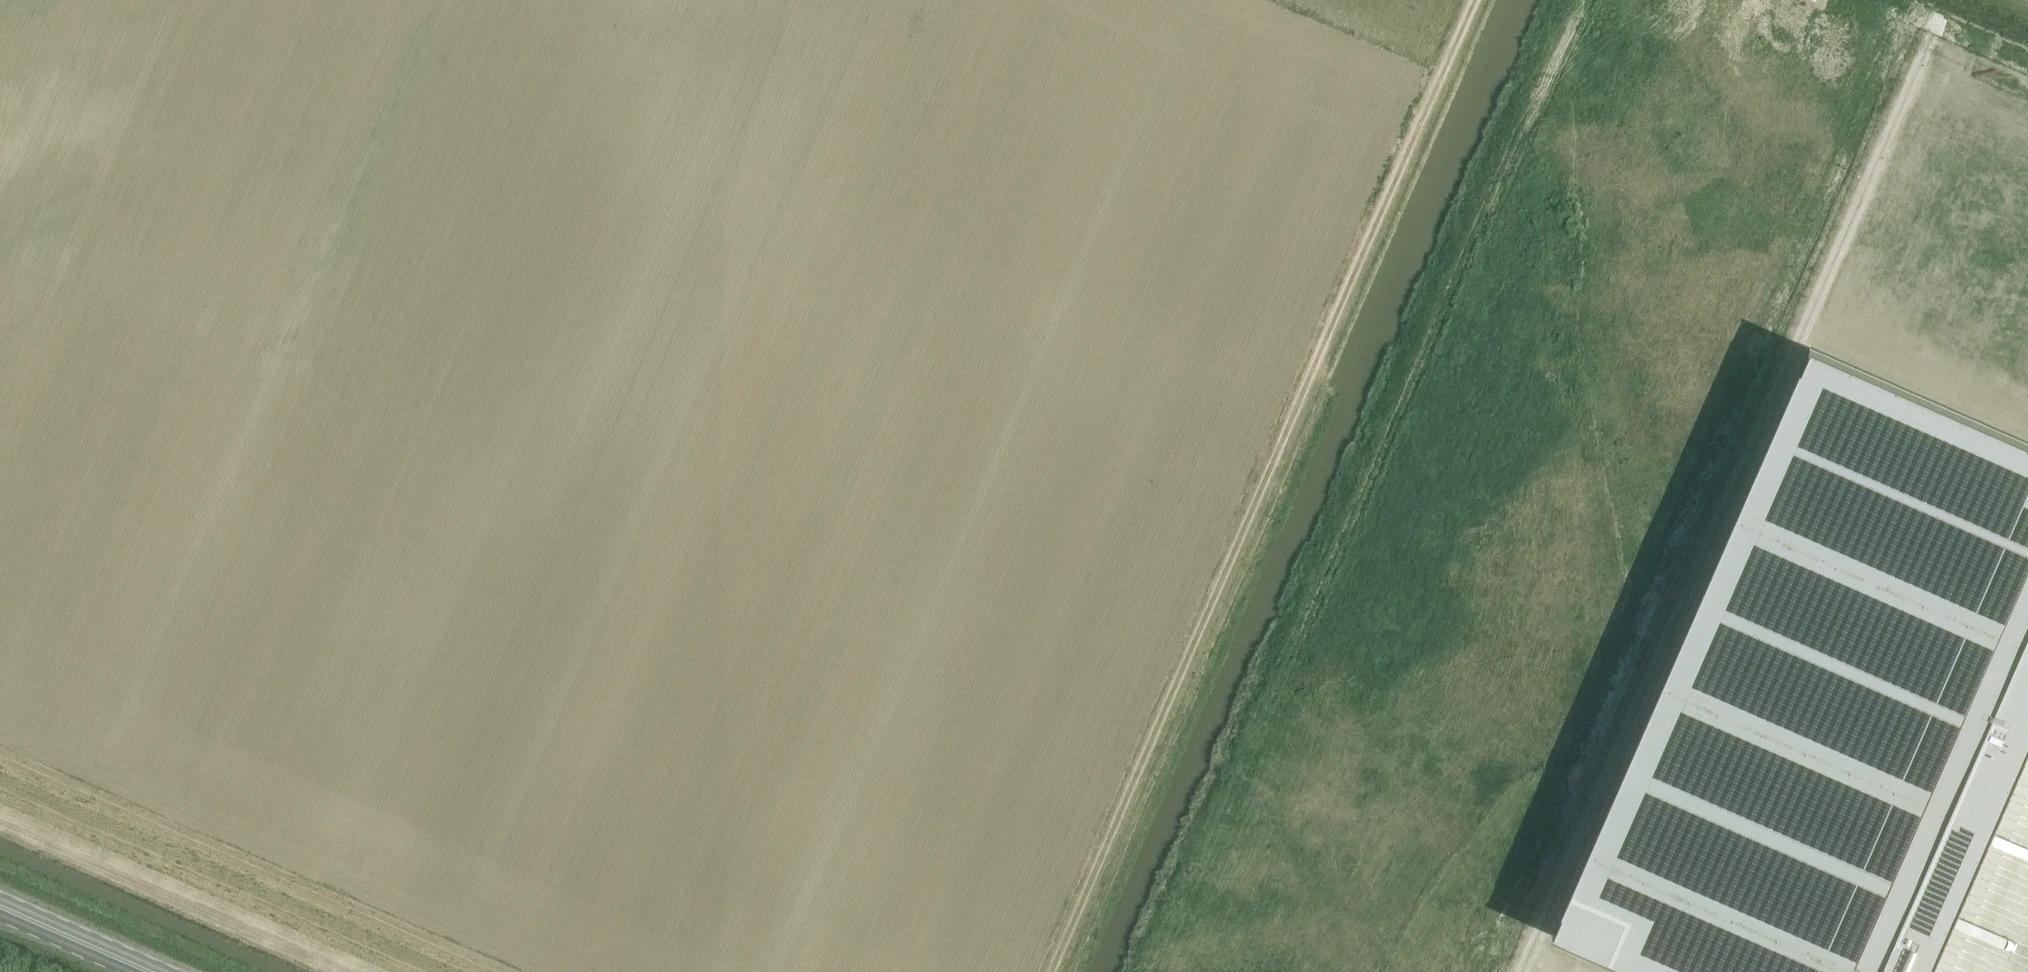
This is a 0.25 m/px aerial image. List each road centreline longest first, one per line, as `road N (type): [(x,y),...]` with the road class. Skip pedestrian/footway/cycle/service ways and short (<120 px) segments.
road 1 (track): [(1522,971),(1940,18)]
road 2 (primary): [(149,971),(0,907)]

